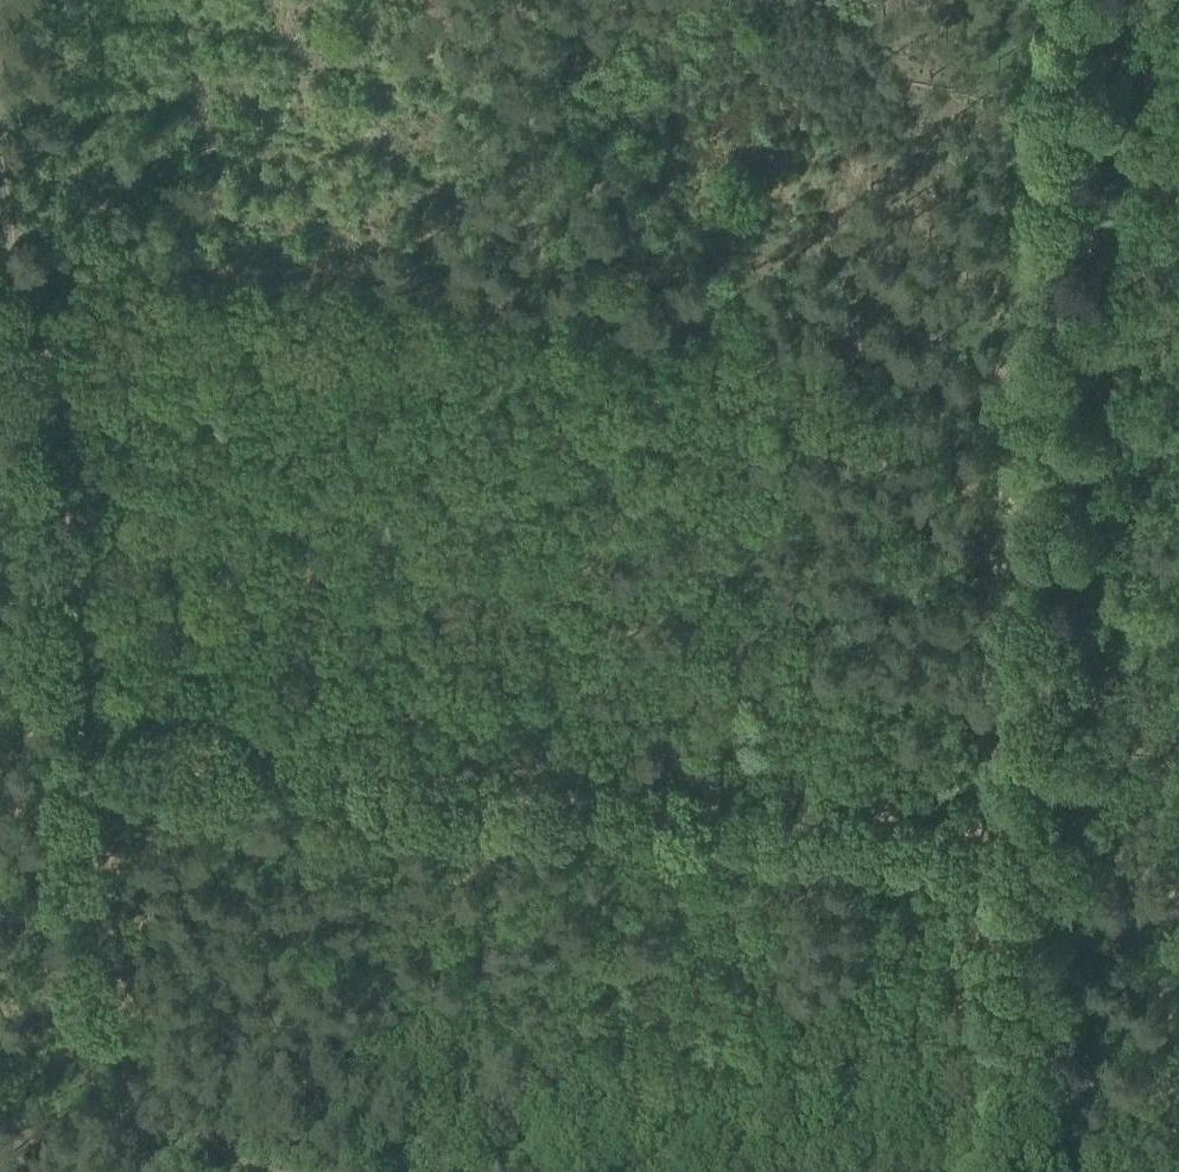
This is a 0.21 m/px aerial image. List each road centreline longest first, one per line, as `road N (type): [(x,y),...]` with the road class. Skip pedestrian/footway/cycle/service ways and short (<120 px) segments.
road 1 (track): [(1038,1171),(1090,0)]
road 2 (track): [(0,17),(26,148),(146,1171)]

